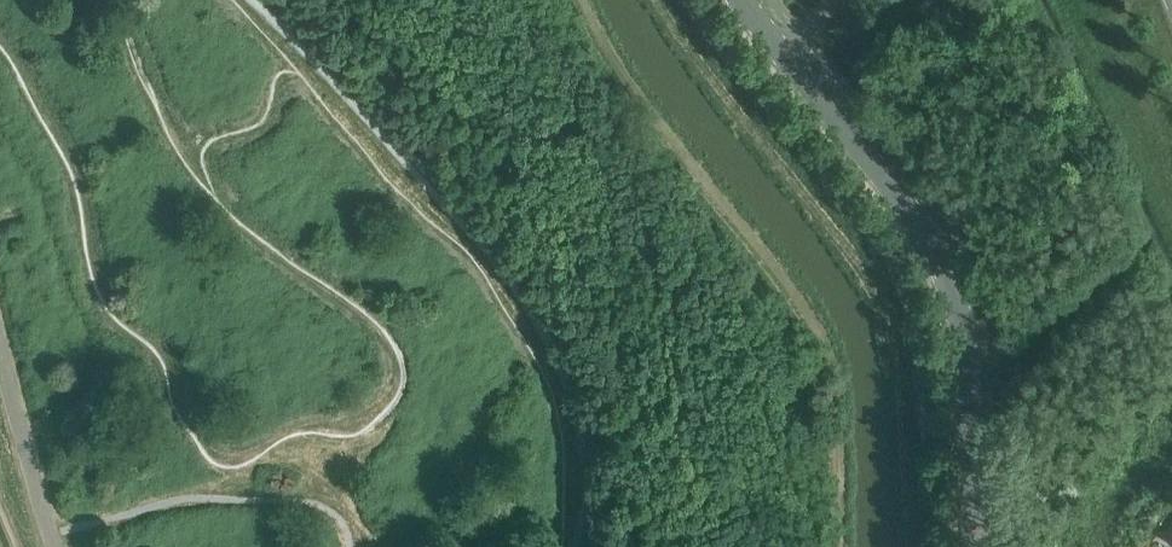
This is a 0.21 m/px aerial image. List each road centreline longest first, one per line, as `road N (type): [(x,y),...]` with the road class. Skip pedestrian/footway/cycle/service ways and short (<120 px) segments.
road 1 (track): [(589,0),(605,37),(773,259),(816,328),(839,546)]
road 2 (unclassified): [(974,546),(966,356),(946,270),(919,222),(741,0)]

